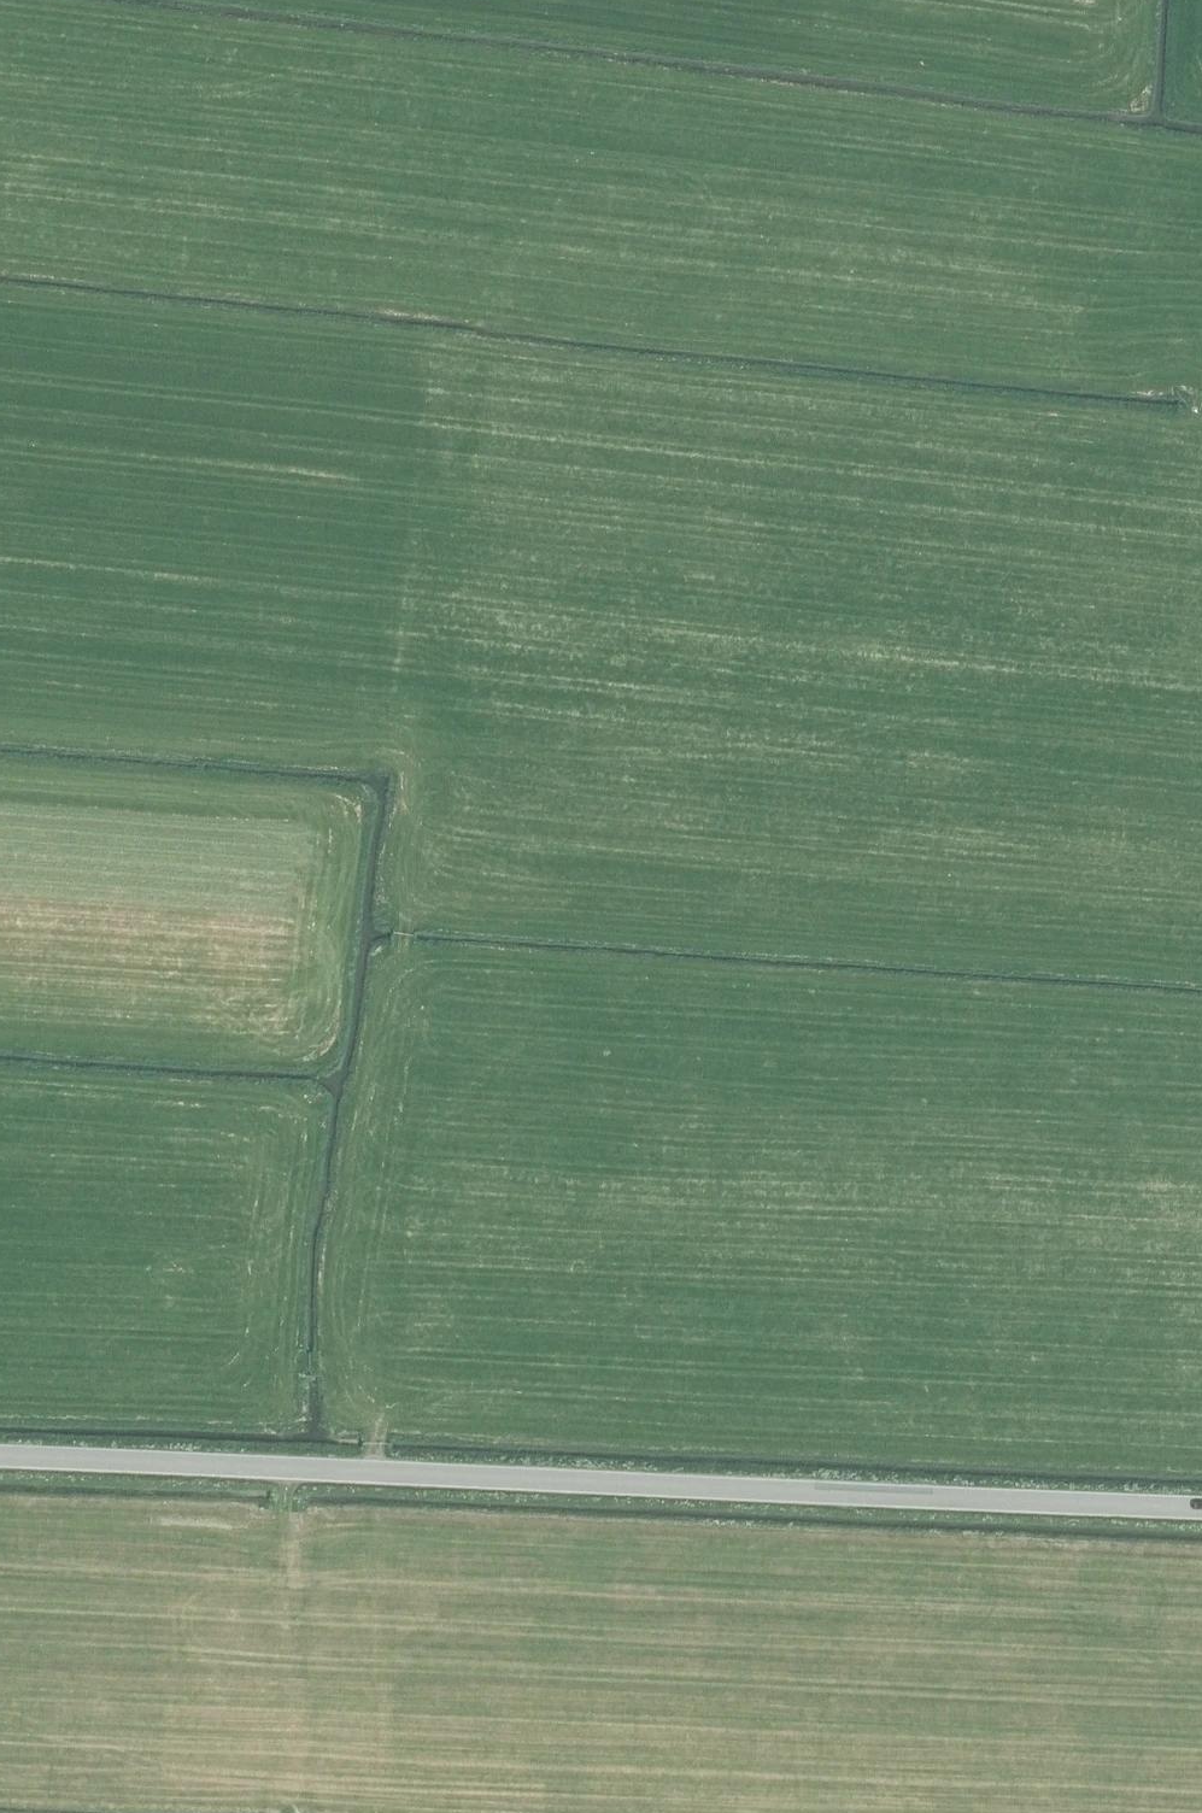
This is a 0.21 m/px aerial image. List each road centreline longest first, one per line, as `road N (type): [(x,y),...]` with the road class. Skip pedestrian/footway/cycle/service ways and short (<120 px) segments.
road 1 (tertiary): [(1201,1515),(0,1464)]

